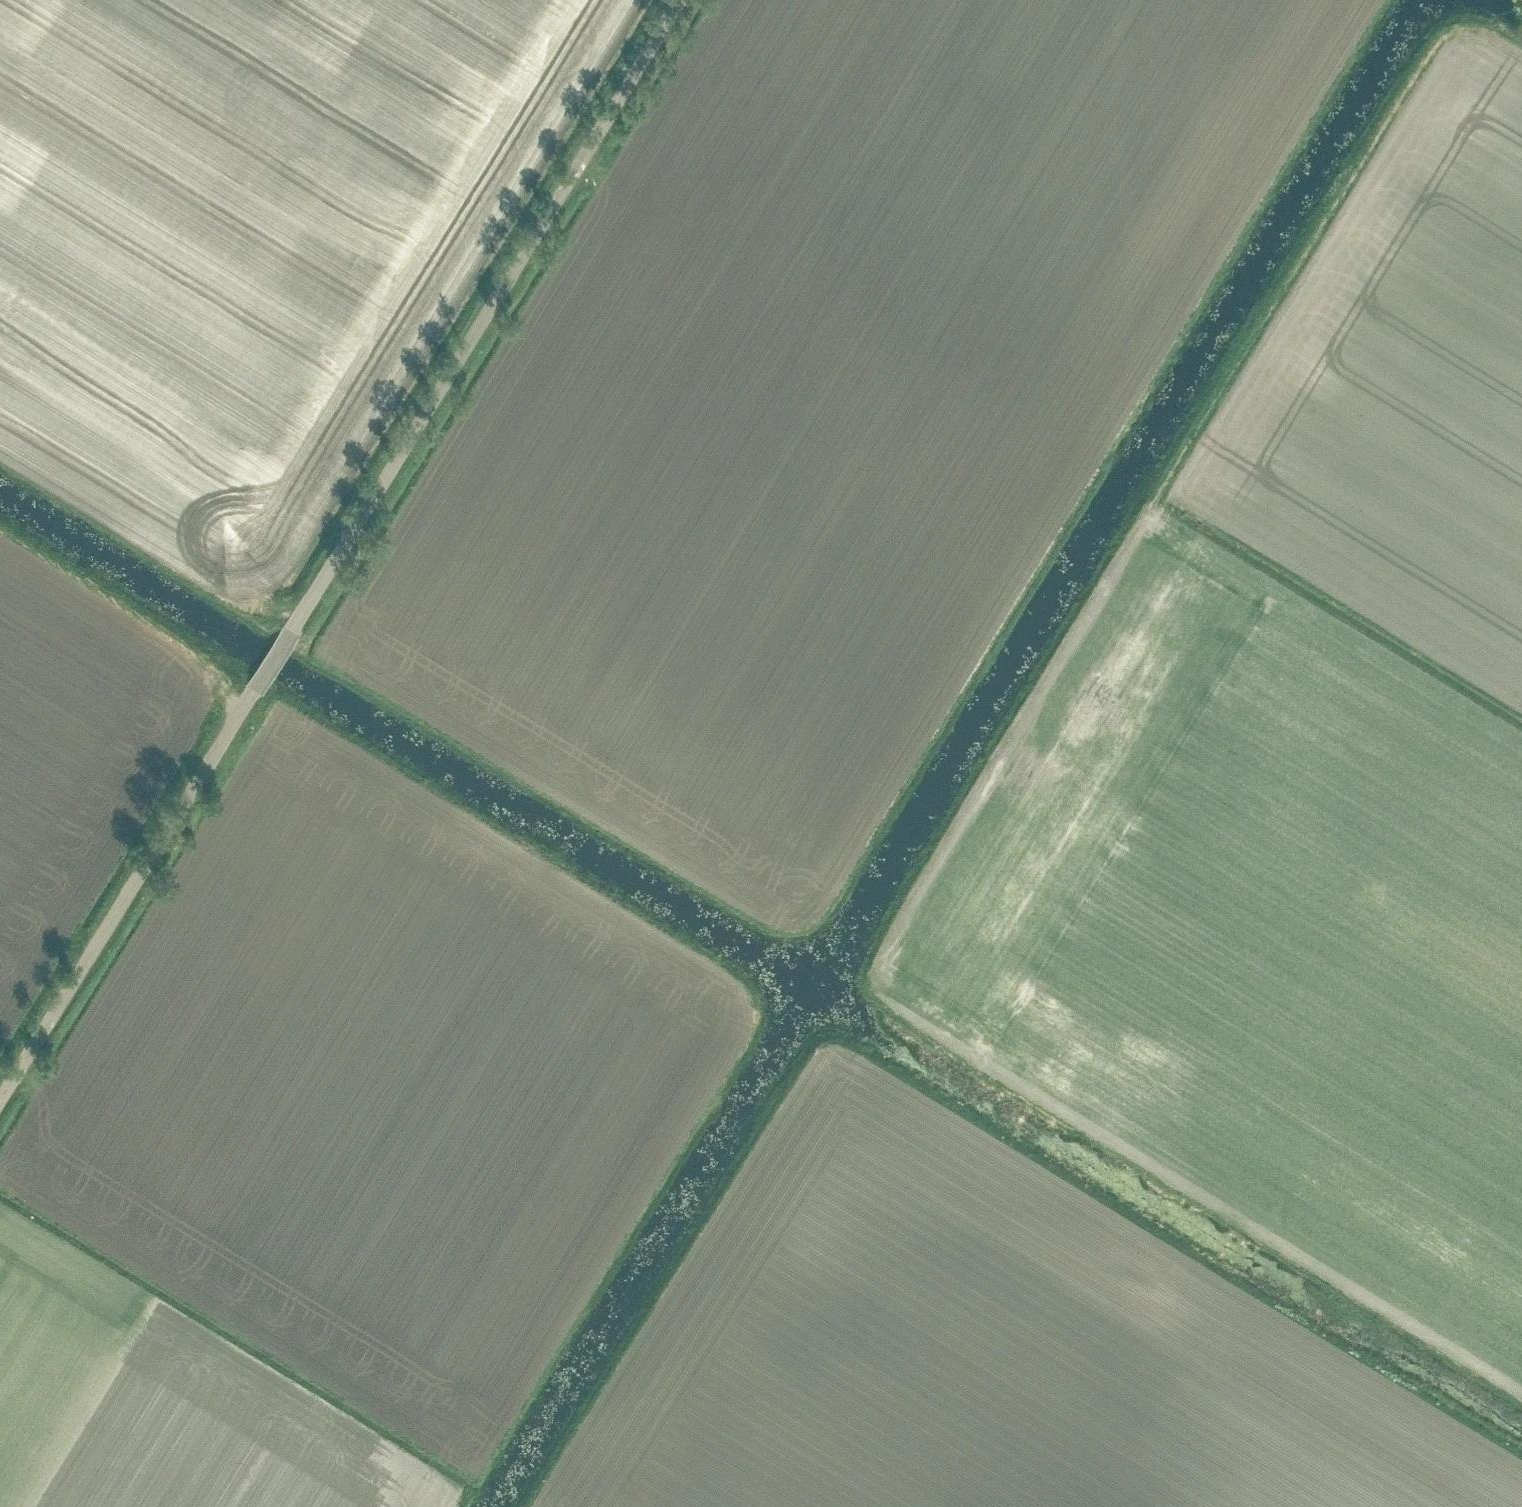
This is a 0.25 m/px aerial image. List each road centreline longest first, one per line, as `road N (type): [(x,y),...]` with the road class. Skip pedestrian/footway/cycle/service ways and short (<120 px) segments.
road 1 (unclassified): [(0,1095),(677,0)]
road 2 (track): [(1521,1388),(883,998),(879,959)]

